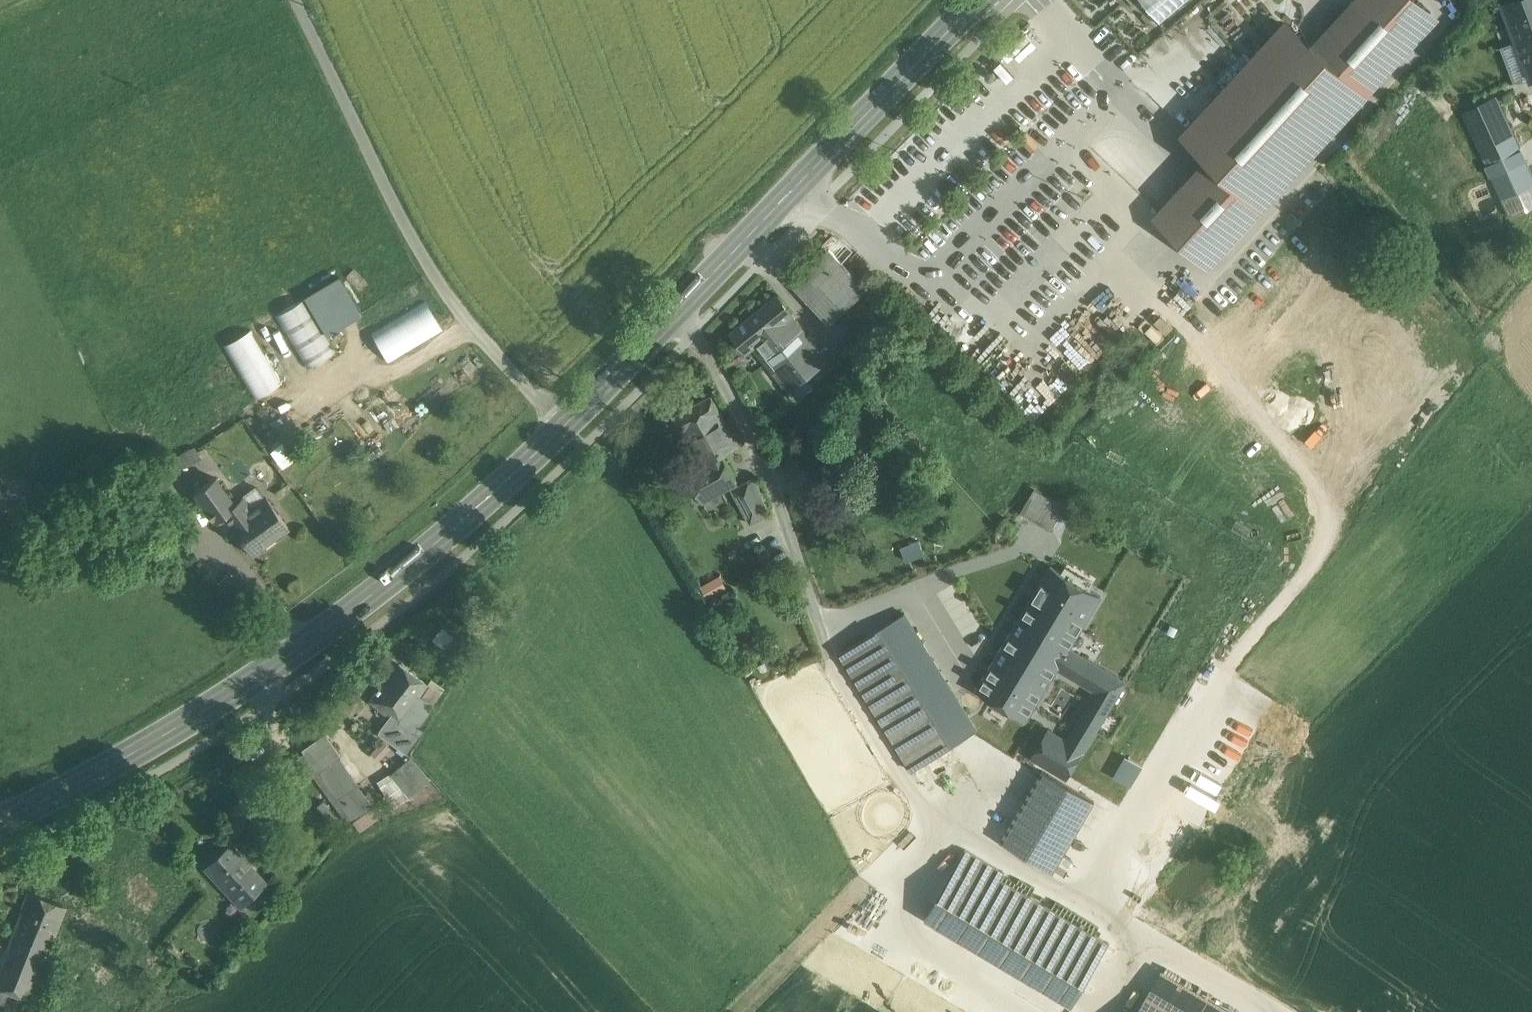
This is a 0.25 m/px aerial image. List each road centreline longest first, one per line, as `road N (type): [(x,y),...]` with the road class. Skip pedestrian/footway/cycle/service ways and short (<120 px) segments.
road 1 (primary): [(566,424),(396,576),(240,688),(0,820)]
road 2 (unclassified): [(676,310),(754,434),(838,675),(915,790)]
road 3 (unclassified): [(566,424),(459,303),(428,255),(304,0)]
road 4 (primary): [(980,0),(676,310)]
road 5 (primary): [(676,310),(566,424)]

